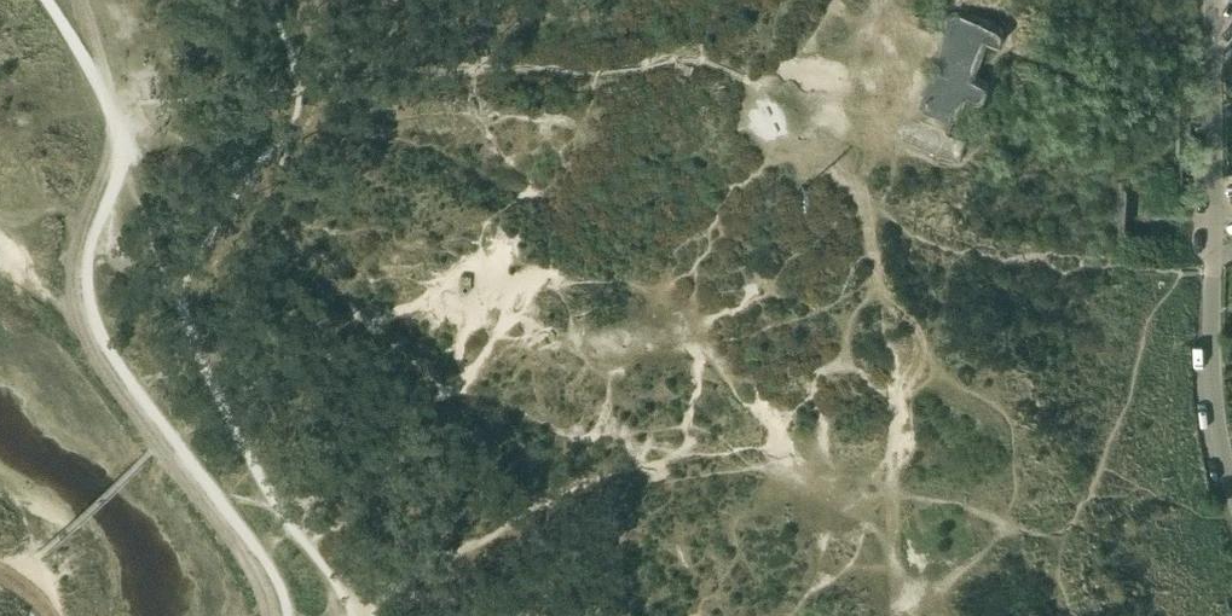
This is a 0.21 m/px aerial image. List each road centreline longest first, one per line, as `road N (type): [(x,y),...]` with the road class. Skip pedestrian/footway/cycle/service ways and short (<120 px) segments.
road 1 (residential): [(1231,491),(1212,379),(1208,0)]

